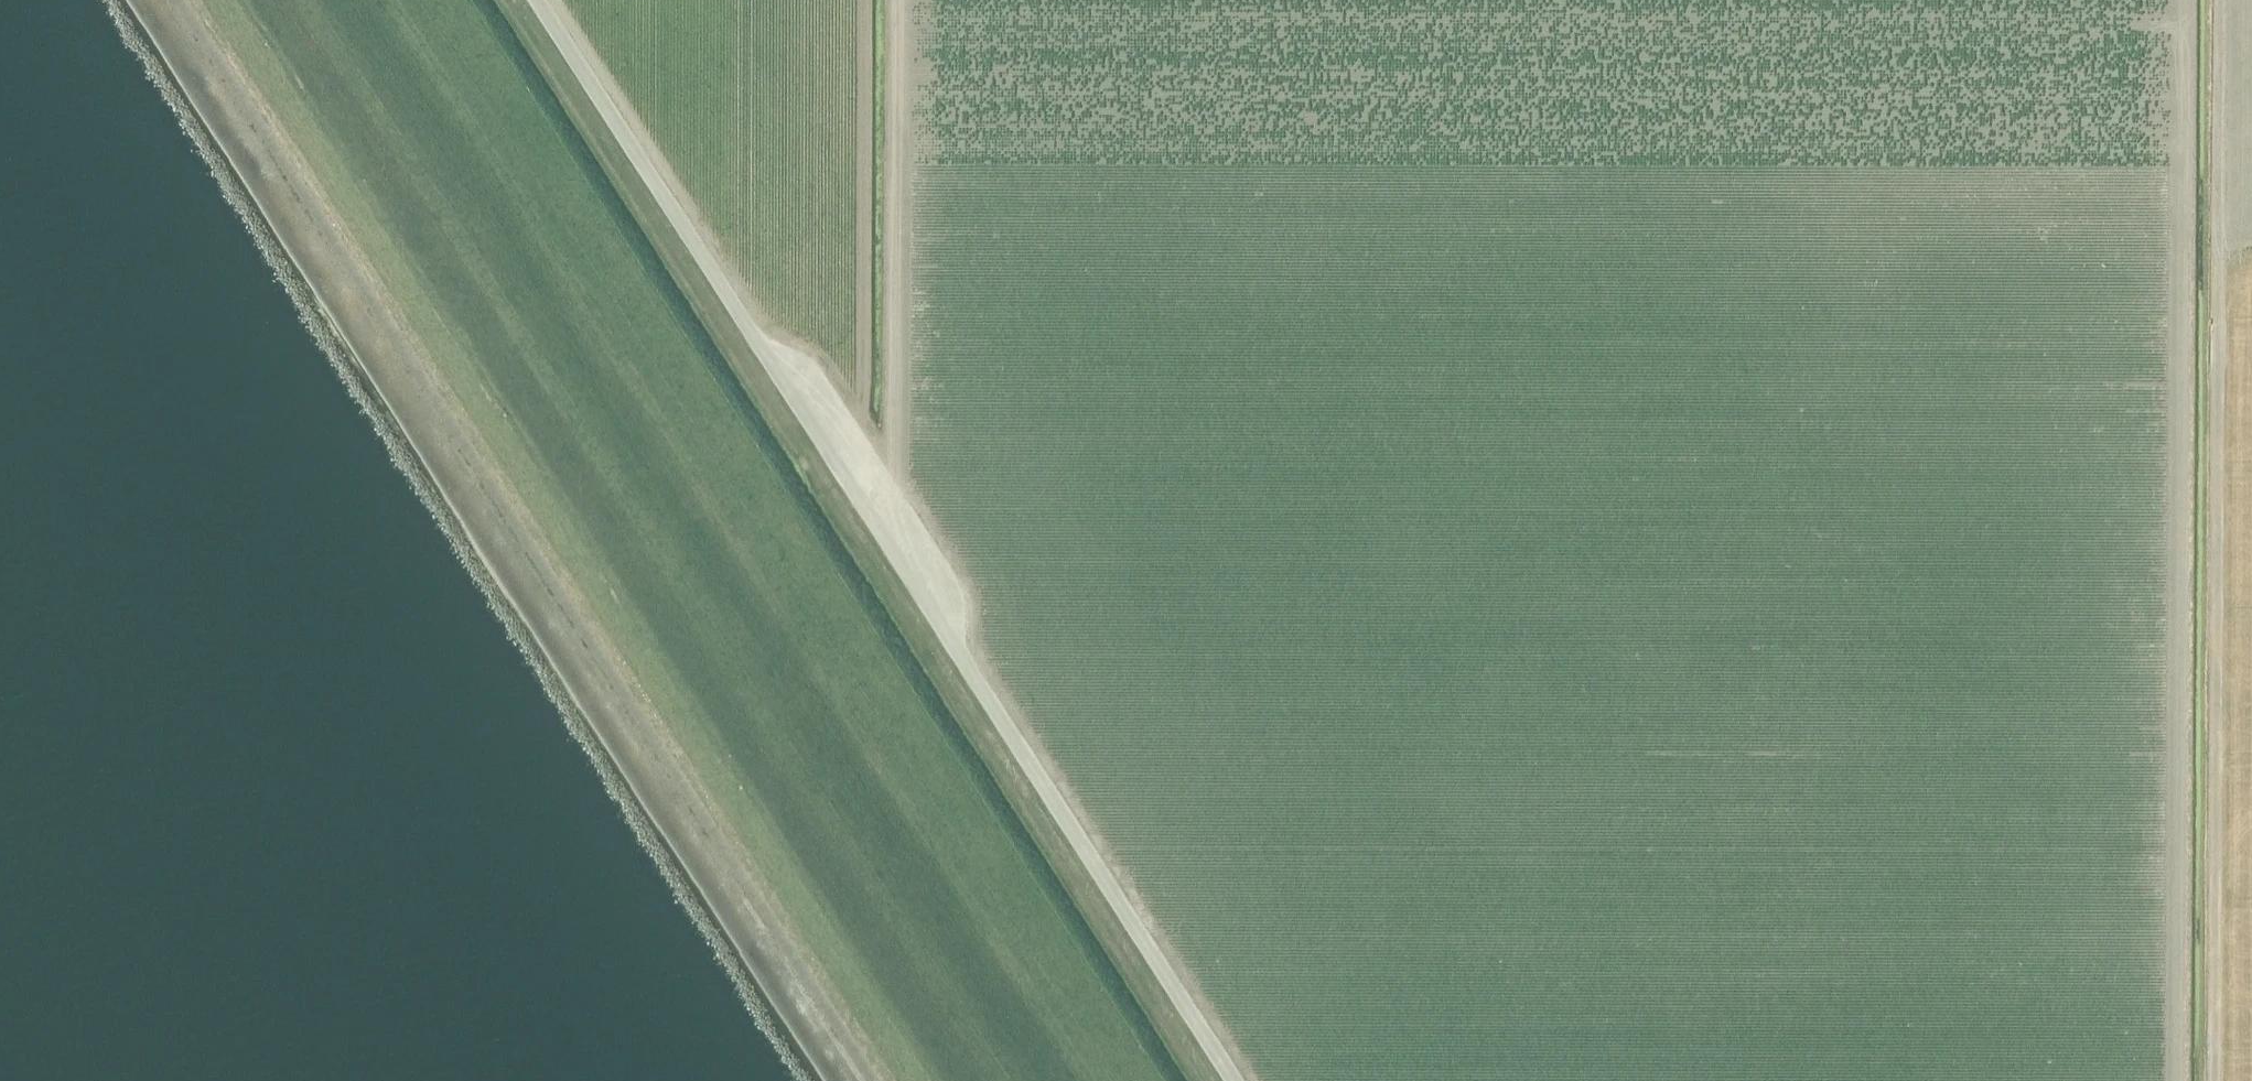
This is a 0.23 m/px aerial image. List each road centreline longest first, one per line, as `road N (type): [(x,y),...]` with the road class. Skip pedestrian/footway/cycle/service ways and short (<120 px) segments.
road 1 (unclassified): [(874,1080),(179,0)]

